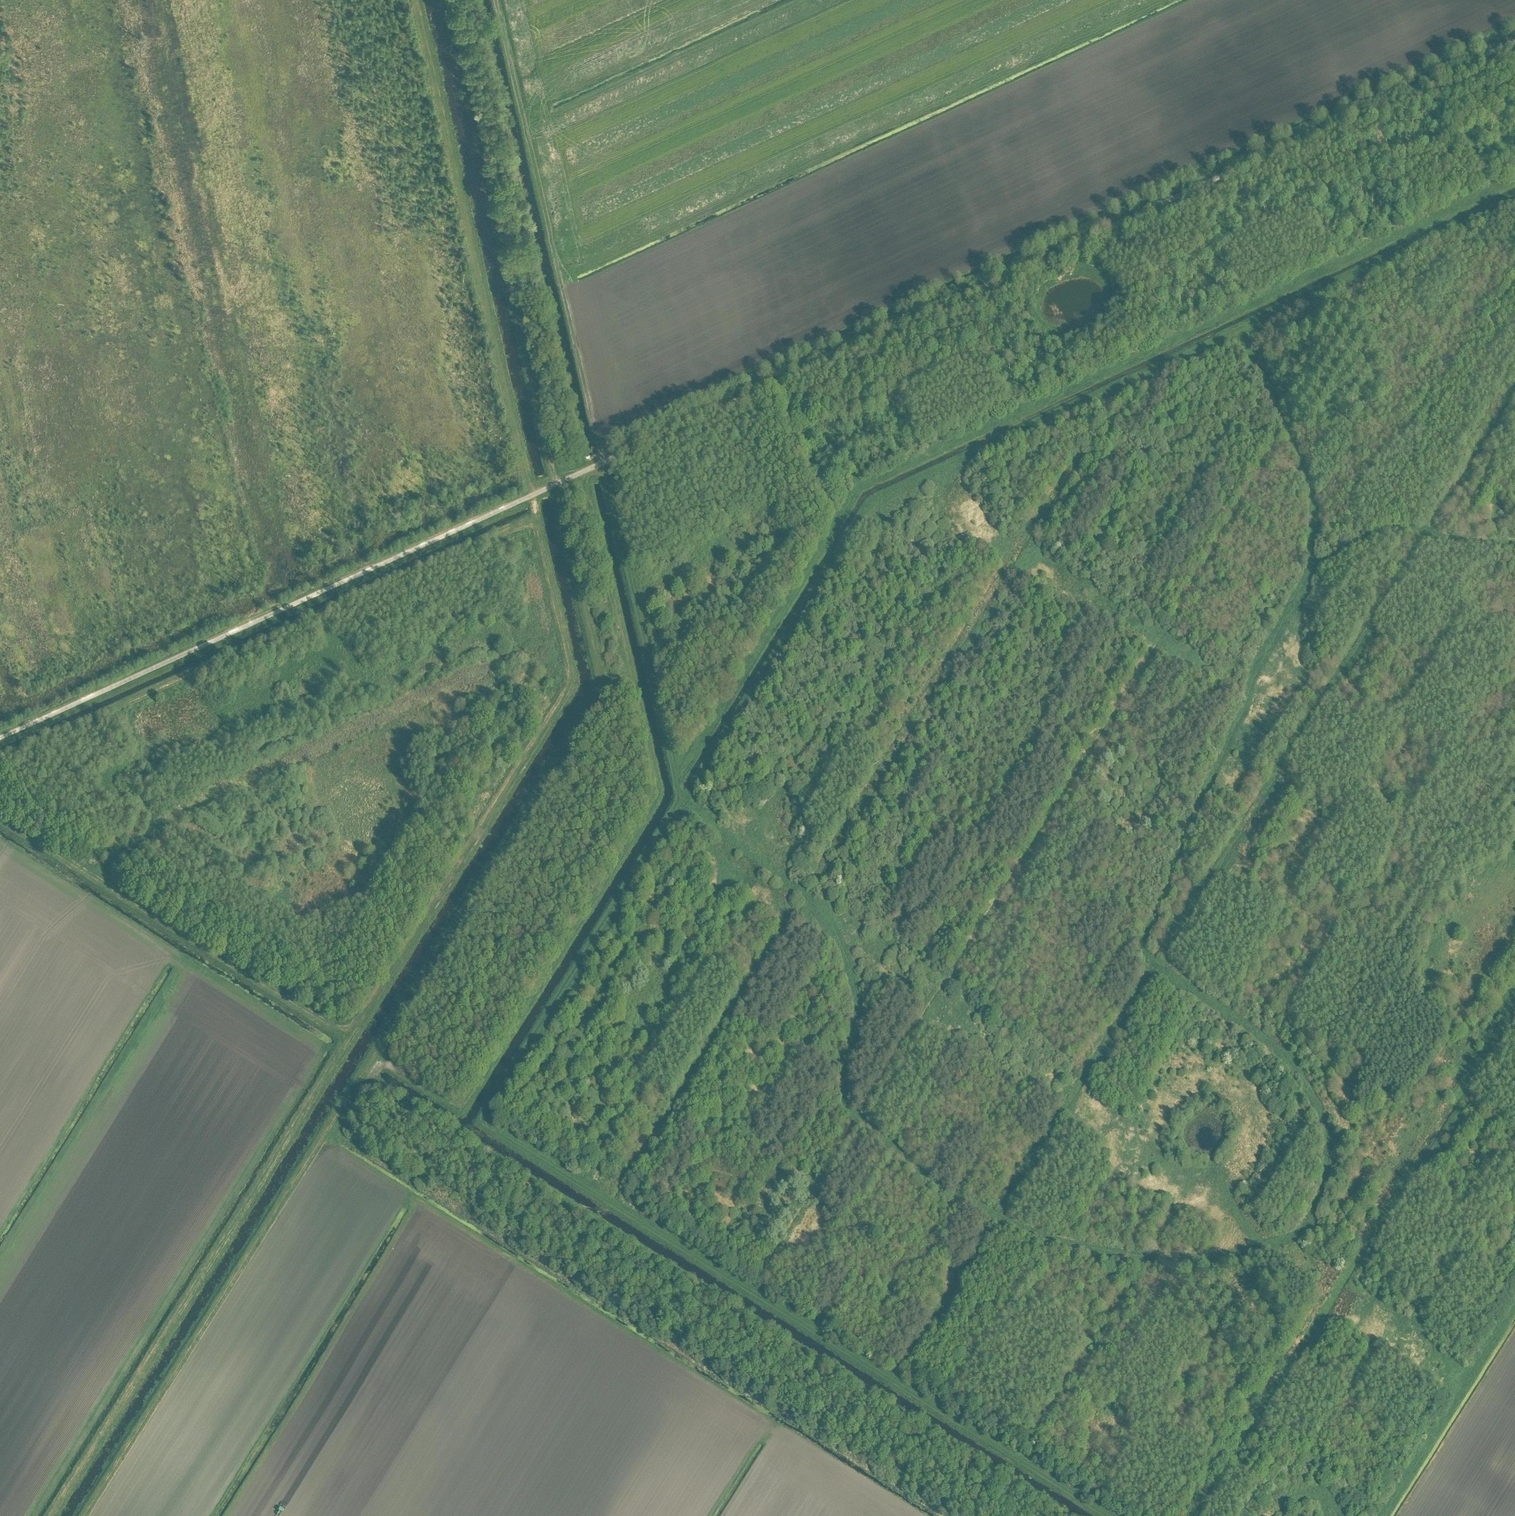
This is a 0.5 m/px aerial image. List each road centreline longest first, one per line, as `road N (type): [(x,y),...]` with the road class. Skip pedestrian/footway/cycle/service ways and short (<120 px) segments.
road 1 (track): [(86,1515),(594,707),(599,665),(557,485)]
road 2 (track): [(348,1042),(568,693),(571,671),(531,497)]
road 3 (track): [(348,1042),(52,1515)]
road 4 (track): [(531,497),(417,0)]
road 5 (track): [(557,485),(445,0)]
road 6 (track): [(0,820),(348,1042)]

